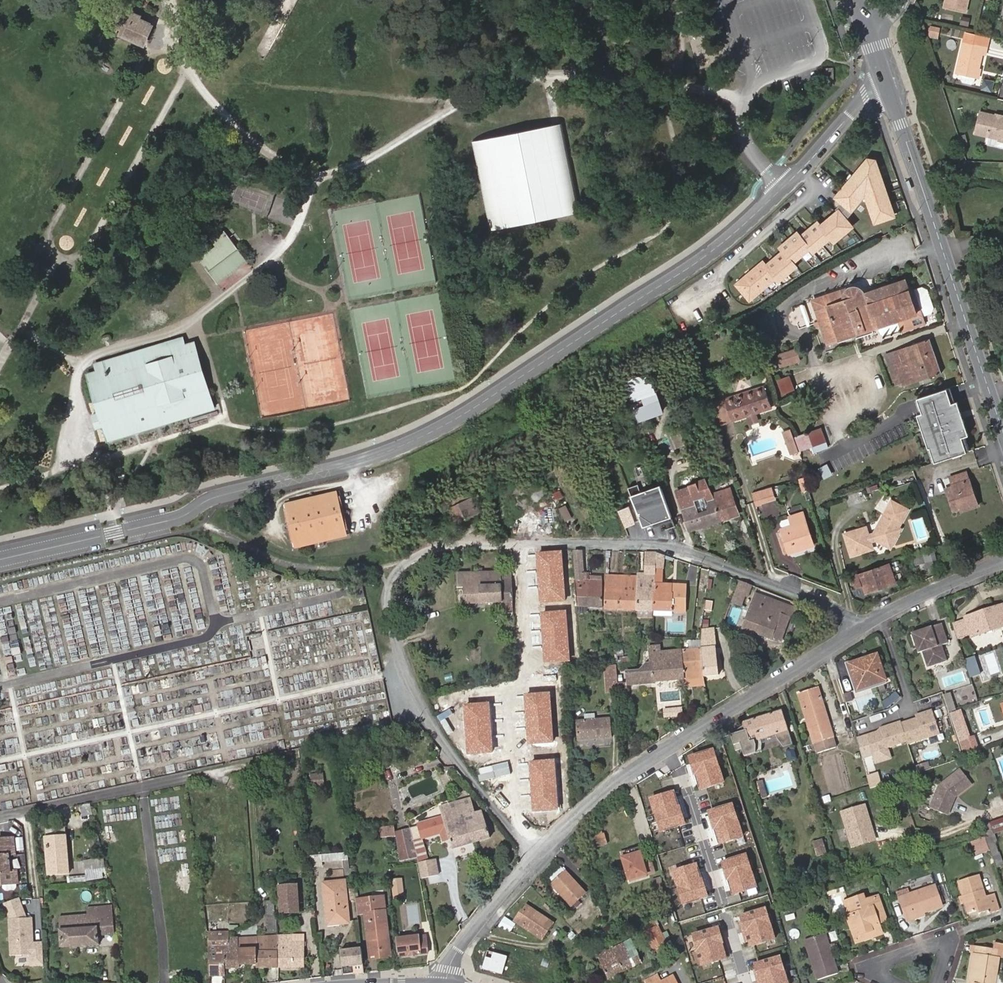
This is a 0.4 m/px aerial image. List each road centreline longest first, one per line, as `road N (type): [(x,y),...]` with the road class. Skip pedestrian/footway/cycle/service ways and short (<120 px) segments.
road 1 (unclassified): [(0,559),(173,519),(211,499),(409,444),(732,238),(884,81)]
road 2 (residential): [(392,576),(415,556),(461,545),(660,544),(843,612),(860,629)]
road 3 (residential): [(536,855),(629,773),(860,629)]
road 4 (secondary): [(1002,429),(884,81)]
road 5 (residential): [(536,855),(420,703),(393,628),(392,576)]
road 6 (residential): [(392,576),(289,564),(206,524)]
road 7 (residential): [(439,980),(536,855)]
road 8 (residential): [(860,629),(1002,562)]

